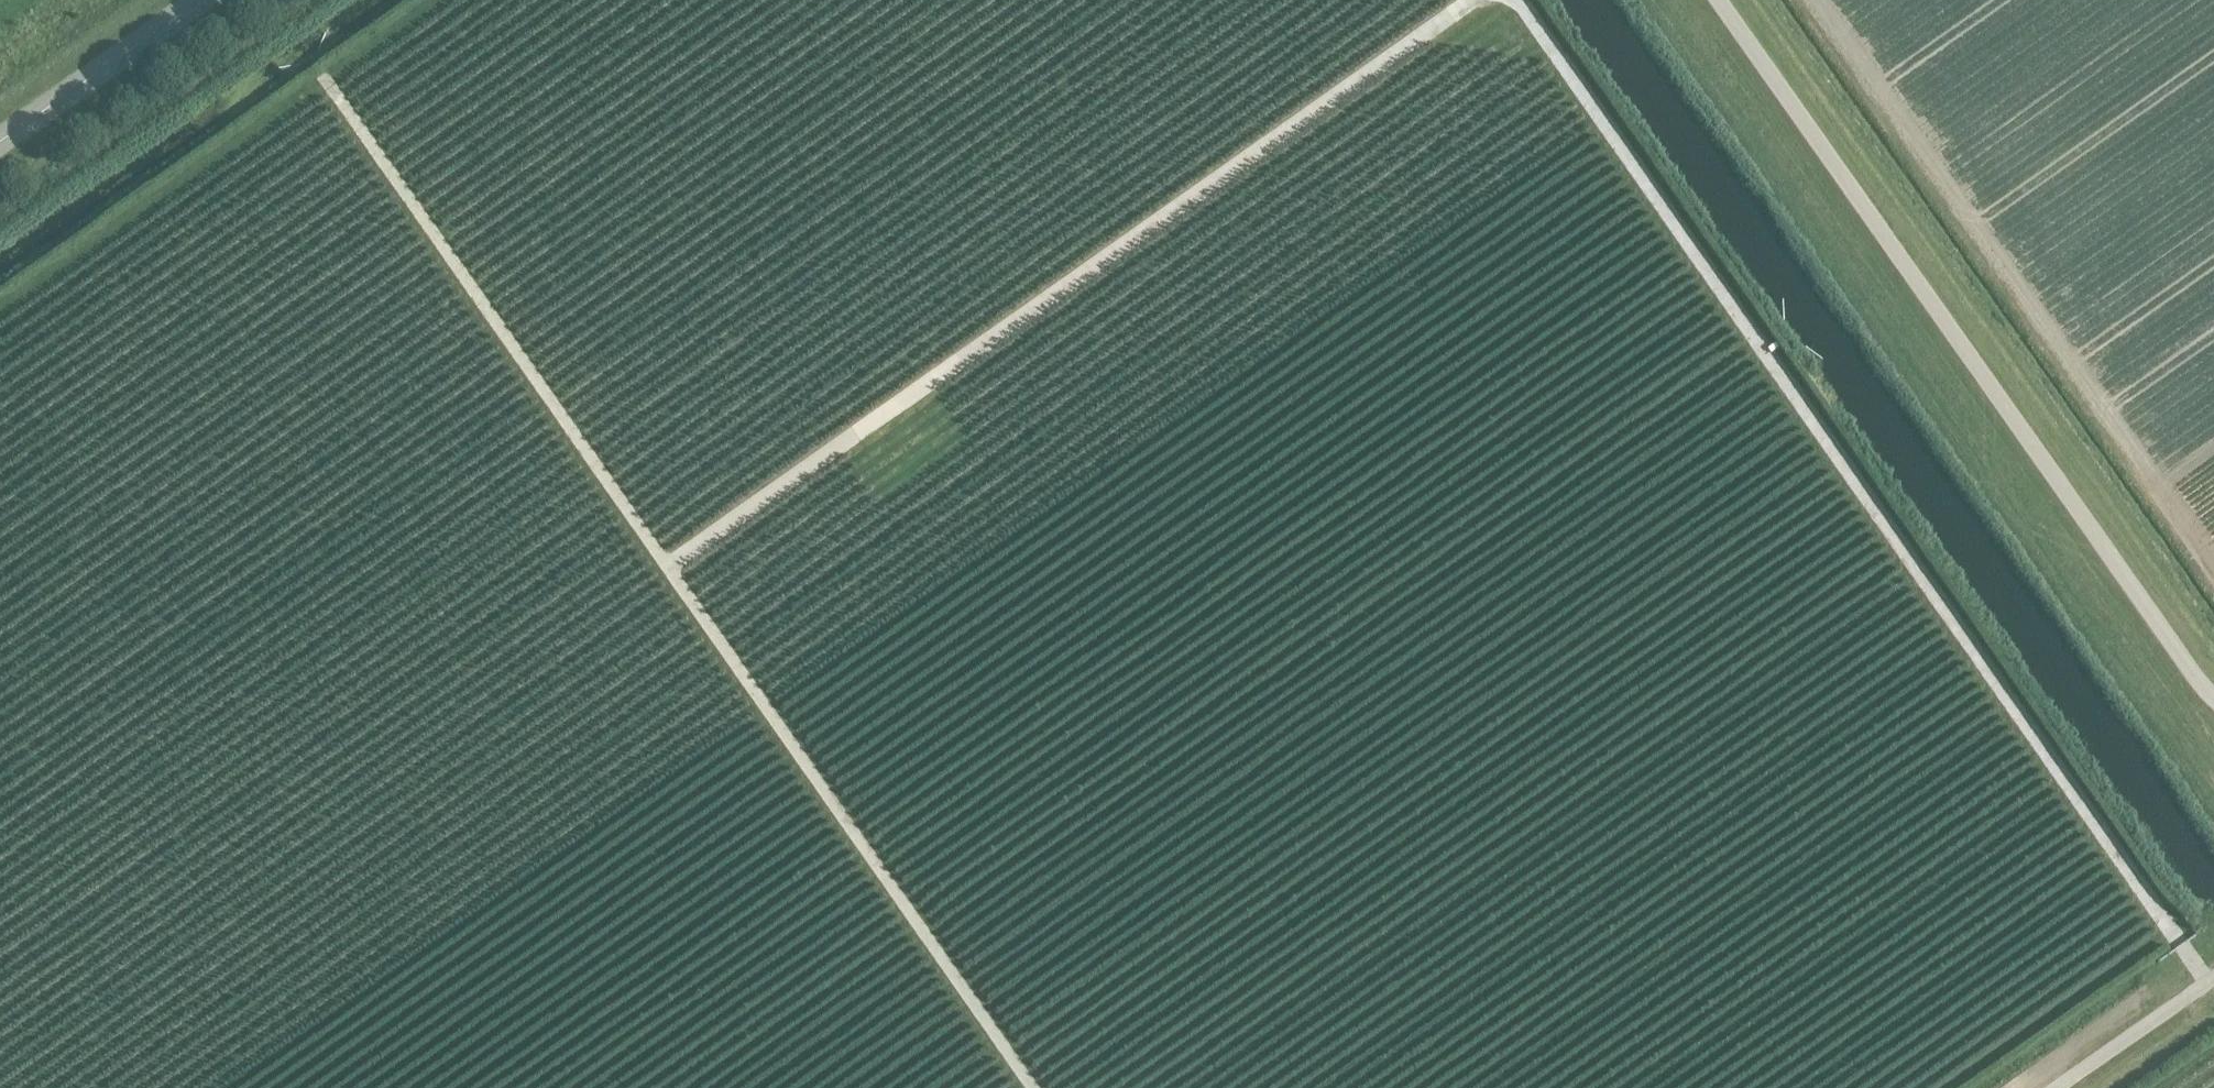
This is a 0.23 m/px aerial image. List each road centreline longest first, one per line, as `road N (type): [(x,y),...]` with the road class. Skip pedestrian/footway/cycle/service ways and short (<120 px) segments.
road 1 (unclassified): [(2213,701),(1716,0)]
road 2 (unclassified): [(0,129),(186,0)]
road 3 (unclassified): [(2213,973),(2054,1087)]

